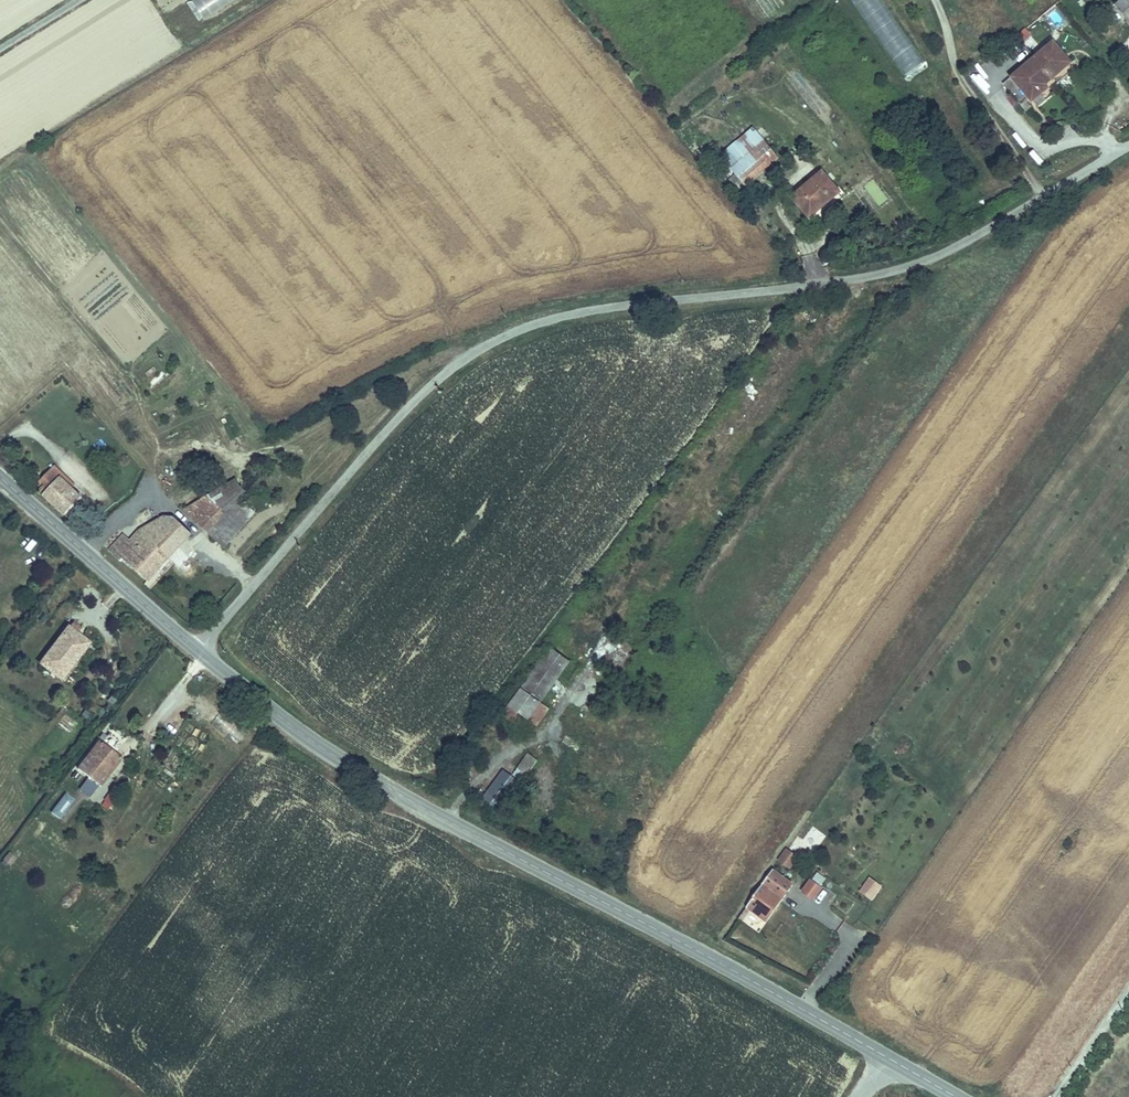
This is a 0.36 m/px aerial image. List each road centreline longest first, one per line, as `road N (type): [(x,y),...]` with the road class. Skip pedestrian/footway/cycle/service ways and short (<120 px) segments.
road 1 (unclassified): [(198,651),(417,395),(493,341),(575,312),(787,289),(938,256),(1128,146)]
road 2 (tertiary): [(198,651),(286,722),(426,809),(958,1096)]
road 3 (tertiary): [(0,474),(198,651)]

